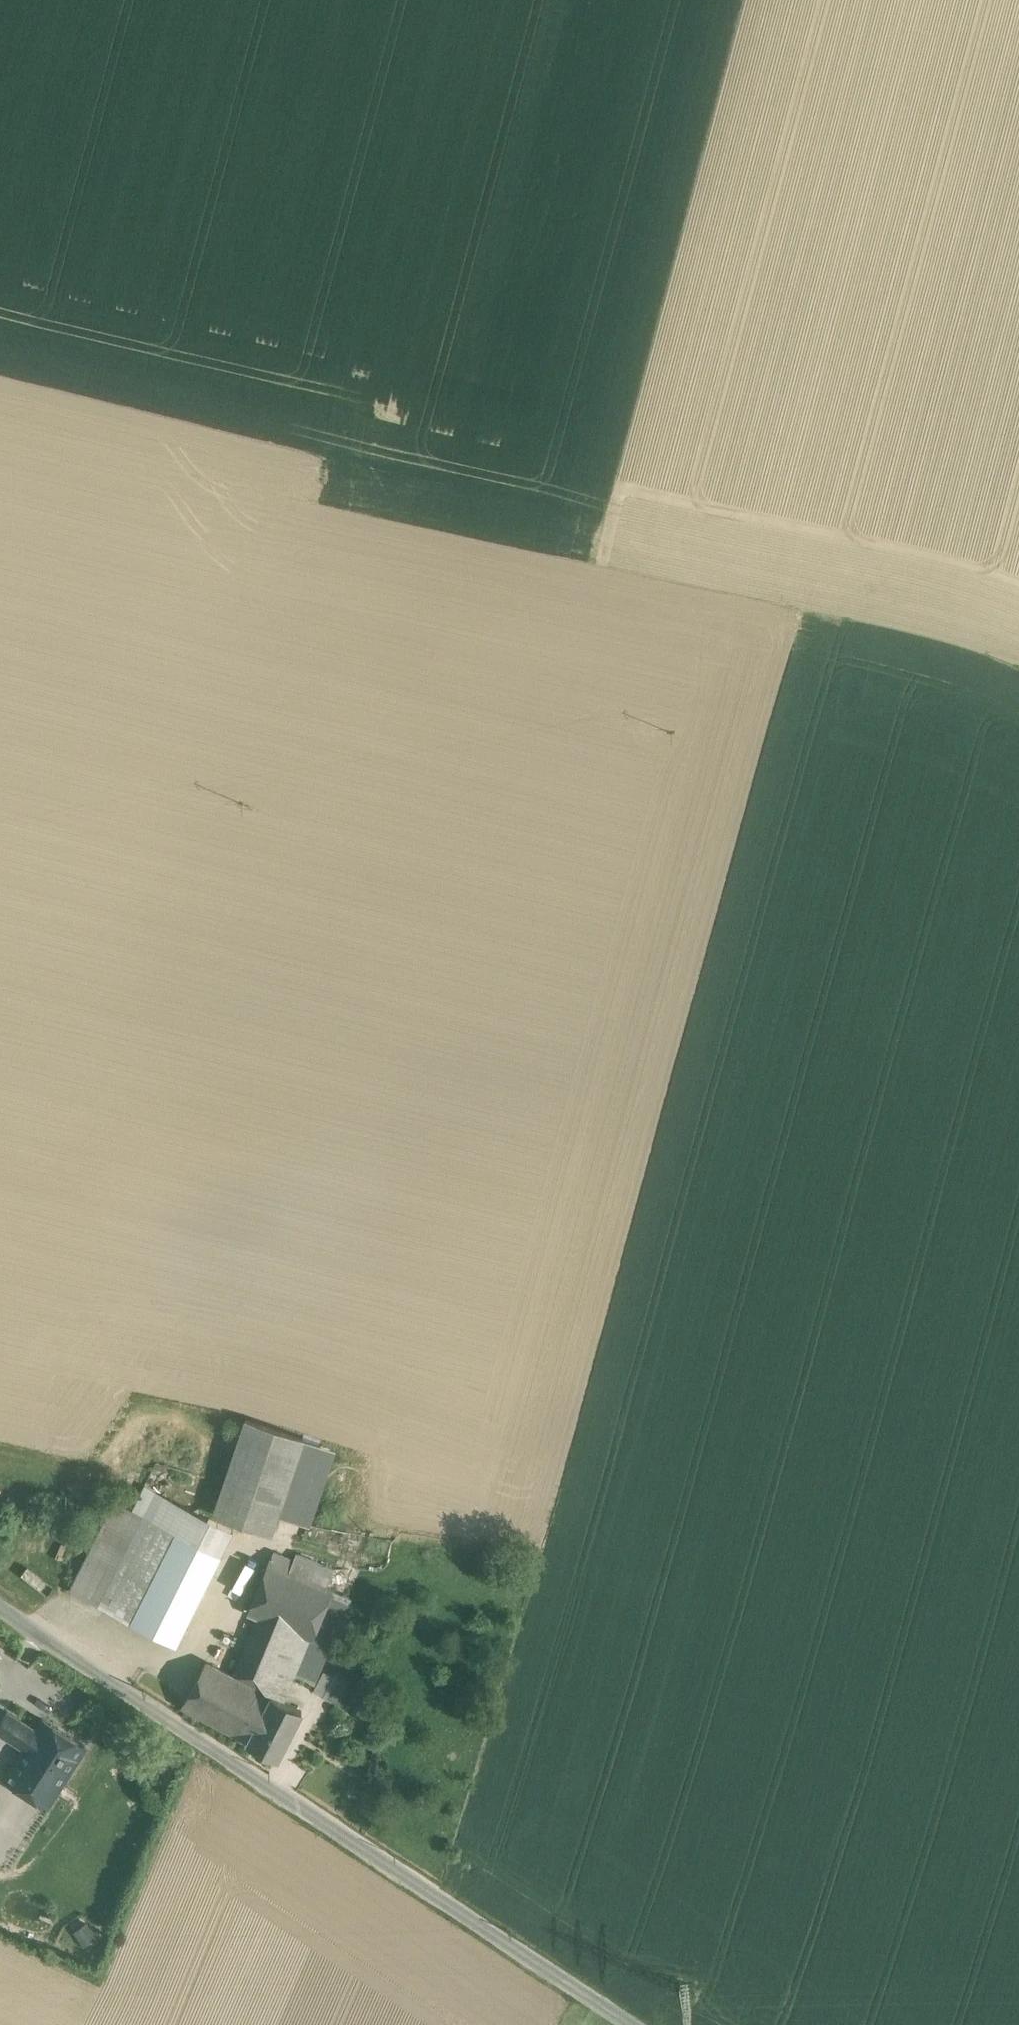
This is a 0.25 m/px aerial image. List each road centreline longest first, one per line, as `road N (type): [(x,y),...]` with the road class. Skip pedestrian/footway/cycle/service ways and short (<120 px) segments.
road 1 (residential): [(0,1604),(186,1736),(628,2024)]

